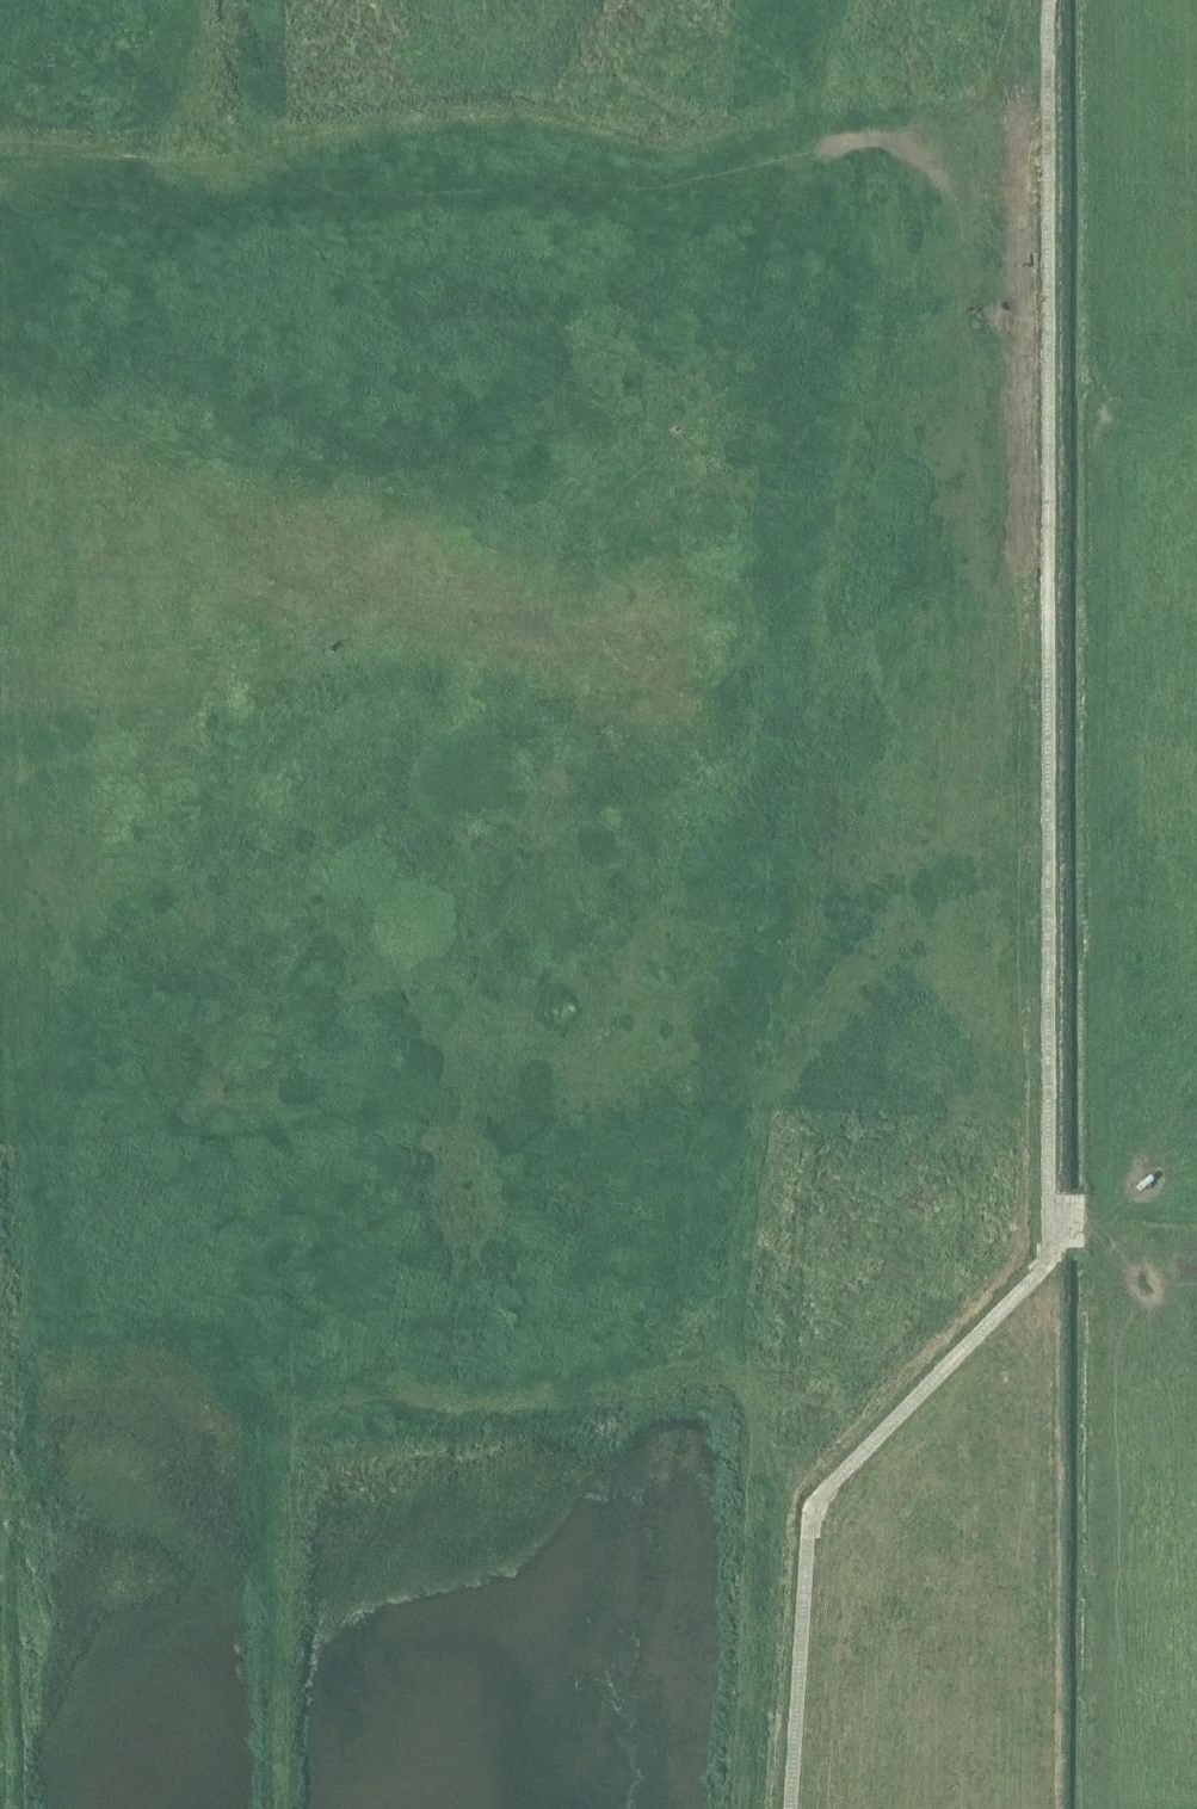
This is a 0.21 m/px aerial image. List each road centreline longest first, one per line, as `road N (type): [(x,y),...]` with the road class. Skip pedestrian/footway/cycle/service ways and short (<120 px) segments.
road 1 (track): [(1047,0),(1047,1262),(809,1509),(792,1808)]

